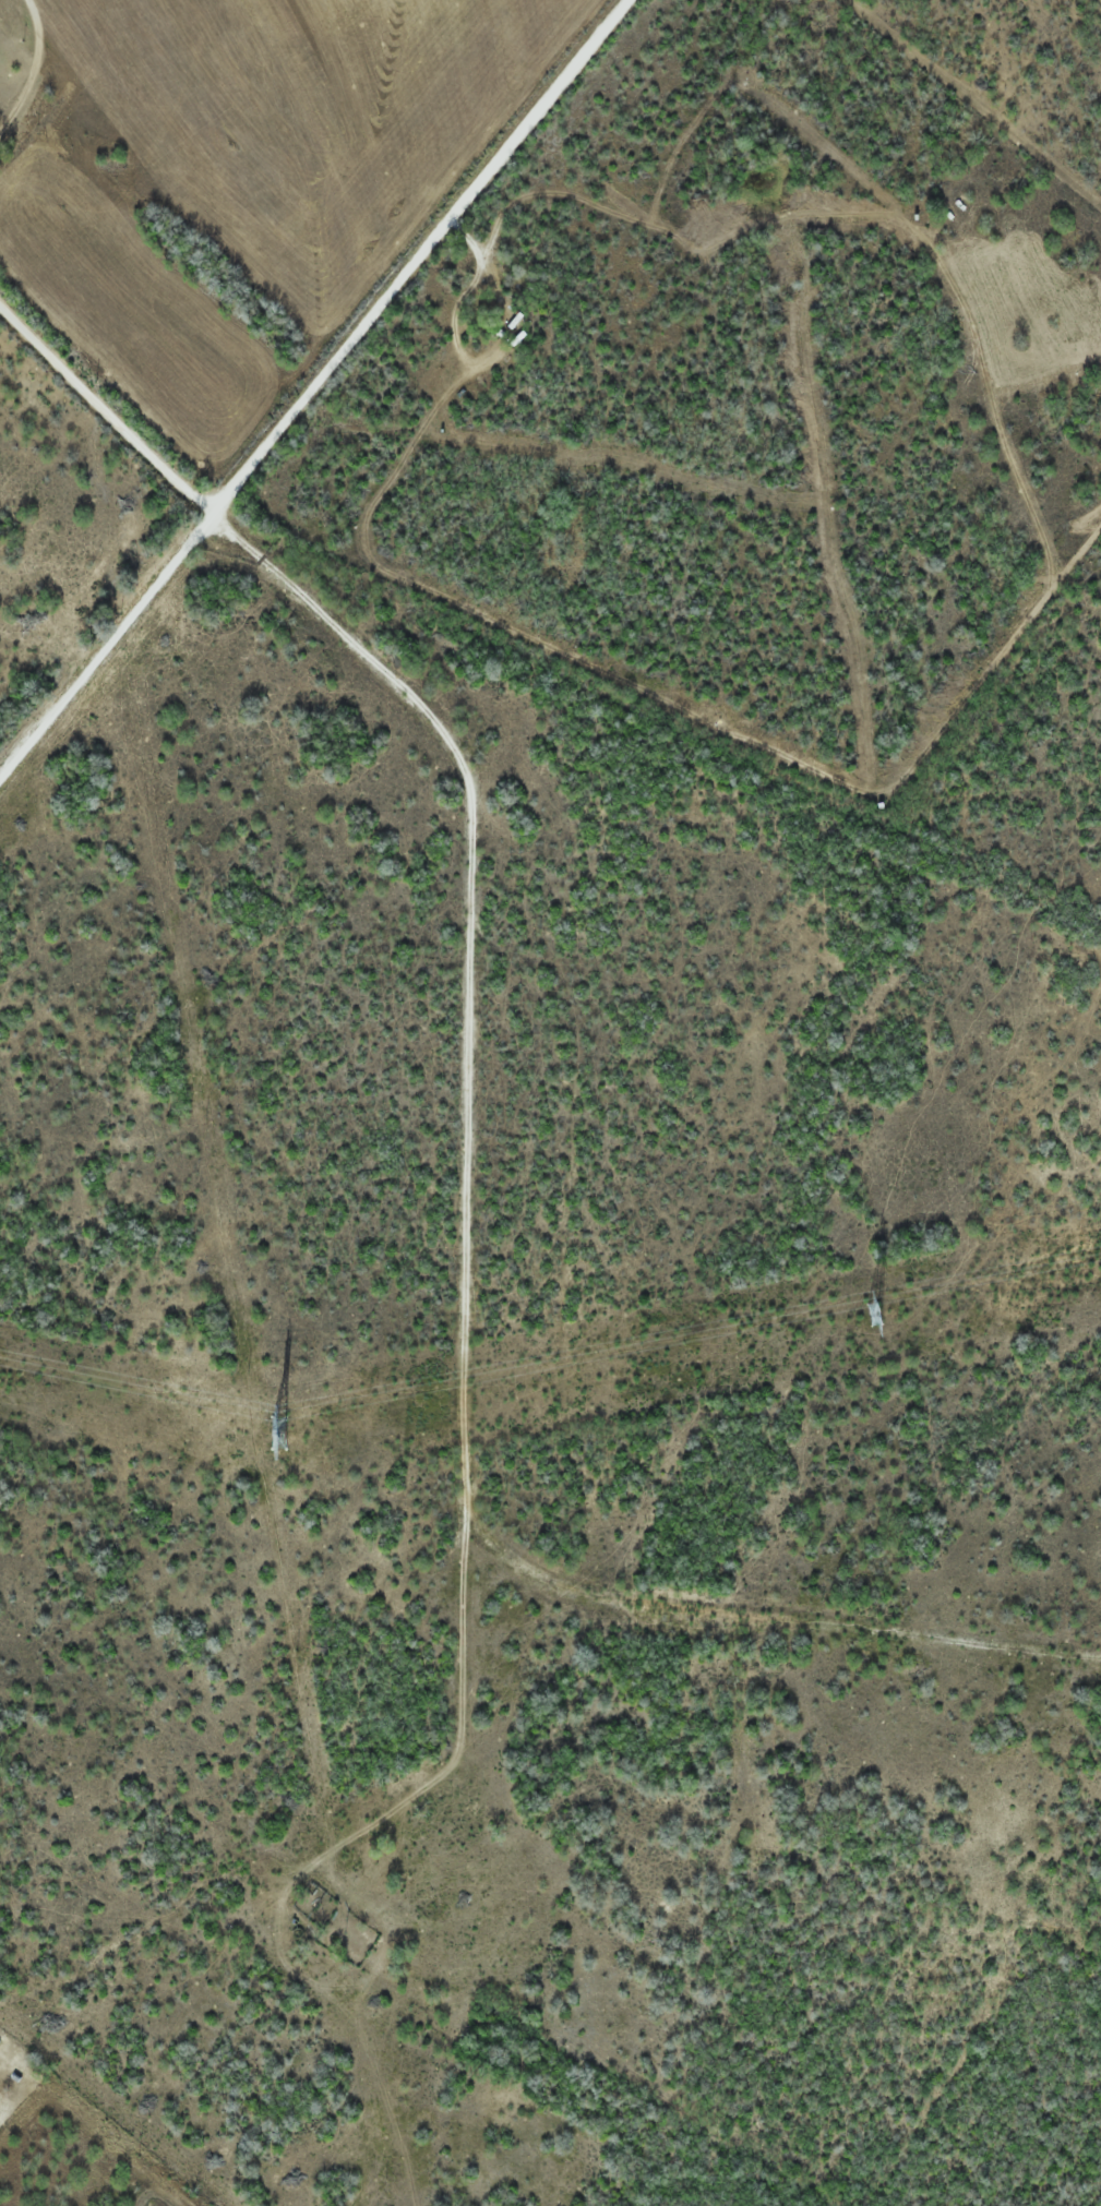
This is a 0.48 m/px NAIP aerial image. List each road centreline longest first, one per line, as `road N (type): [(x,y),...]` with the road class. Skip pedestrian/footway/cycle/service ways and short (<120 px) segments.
road 1 (residential): [(0,786),(632,0)]

